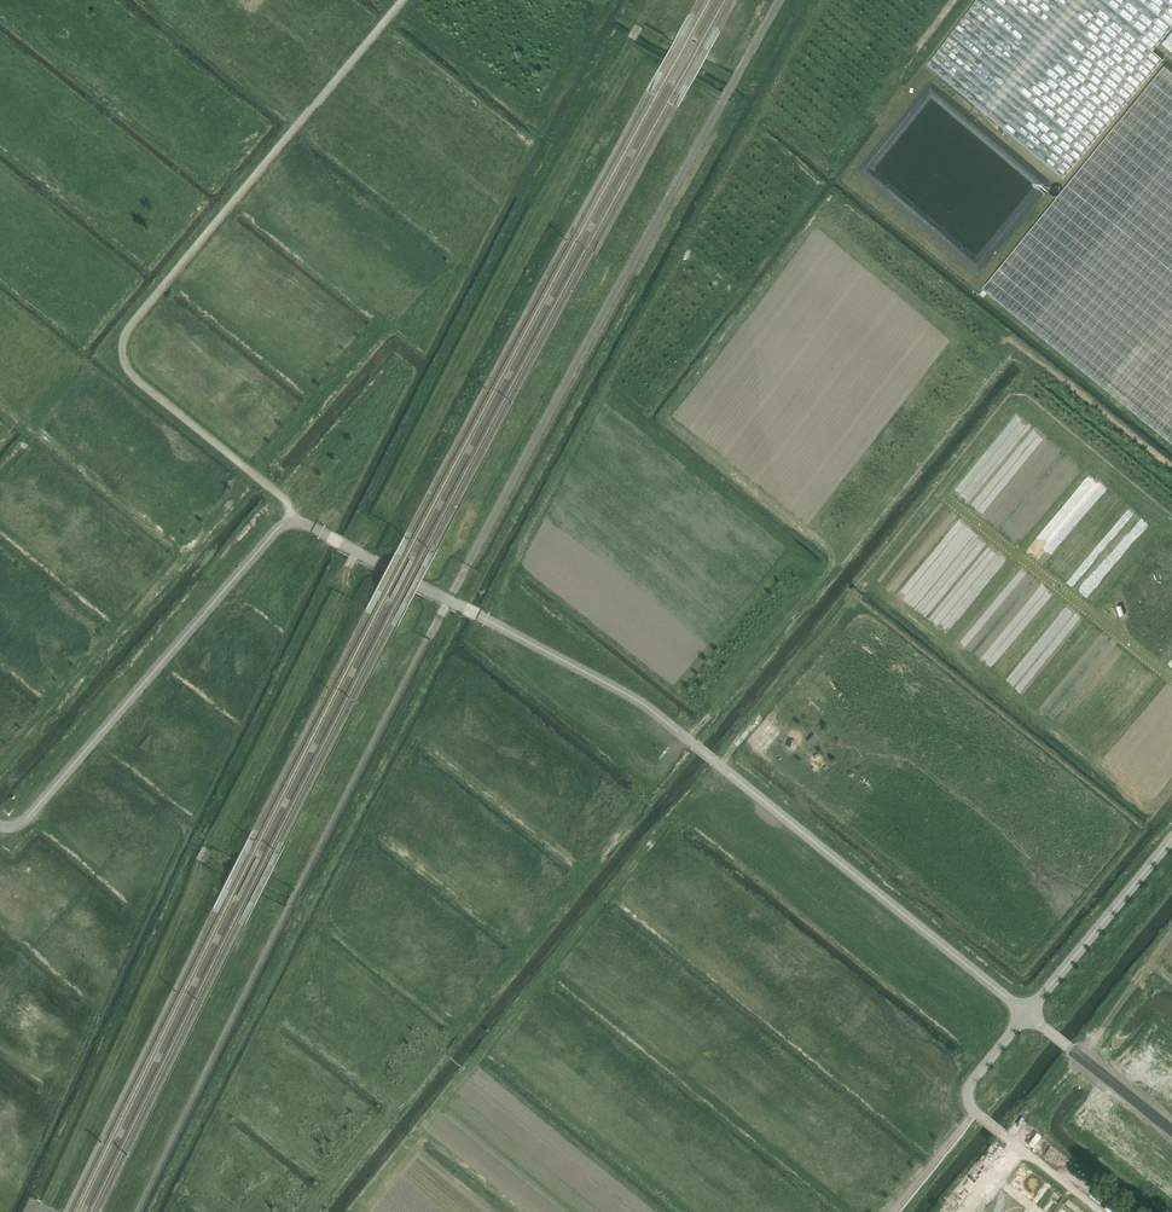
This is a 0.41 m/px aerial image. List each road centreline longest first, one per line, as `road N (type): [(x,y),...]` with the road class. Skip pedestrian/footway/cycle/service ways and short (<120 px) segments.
road 1 (track): [(653,0),(449,373),(404,479),(356,556),(344,596),(201,861),(45,1205)]

